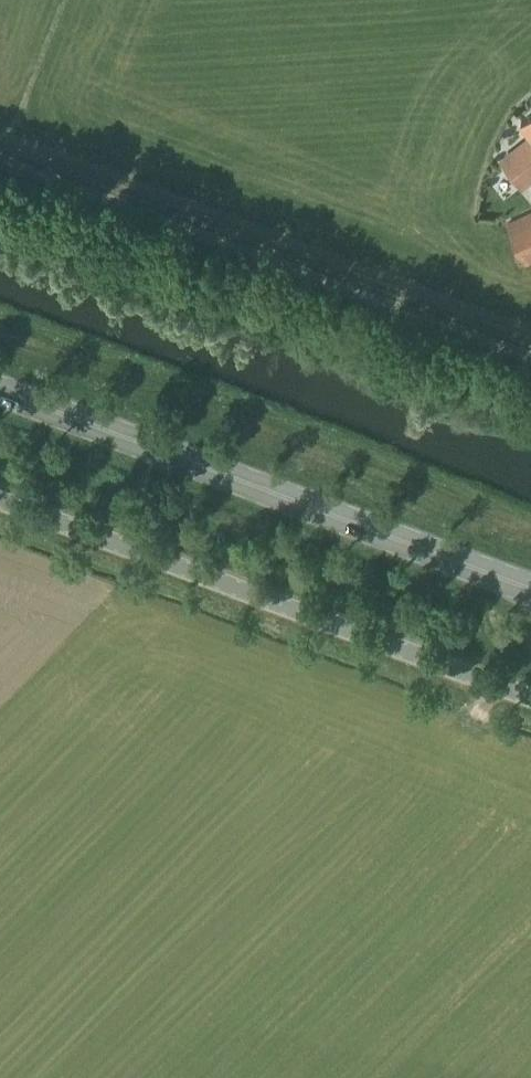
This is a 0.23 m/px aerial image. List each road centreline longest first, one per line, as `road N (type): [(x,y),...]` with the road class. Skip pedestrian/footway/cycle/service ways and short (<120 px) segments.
road 1 (primary): [(530,592),(0,393)]
road 2 (unclassified): [(530,360),(0,162)]
road 3 (unclassified): [(530,695),(0,498)]

